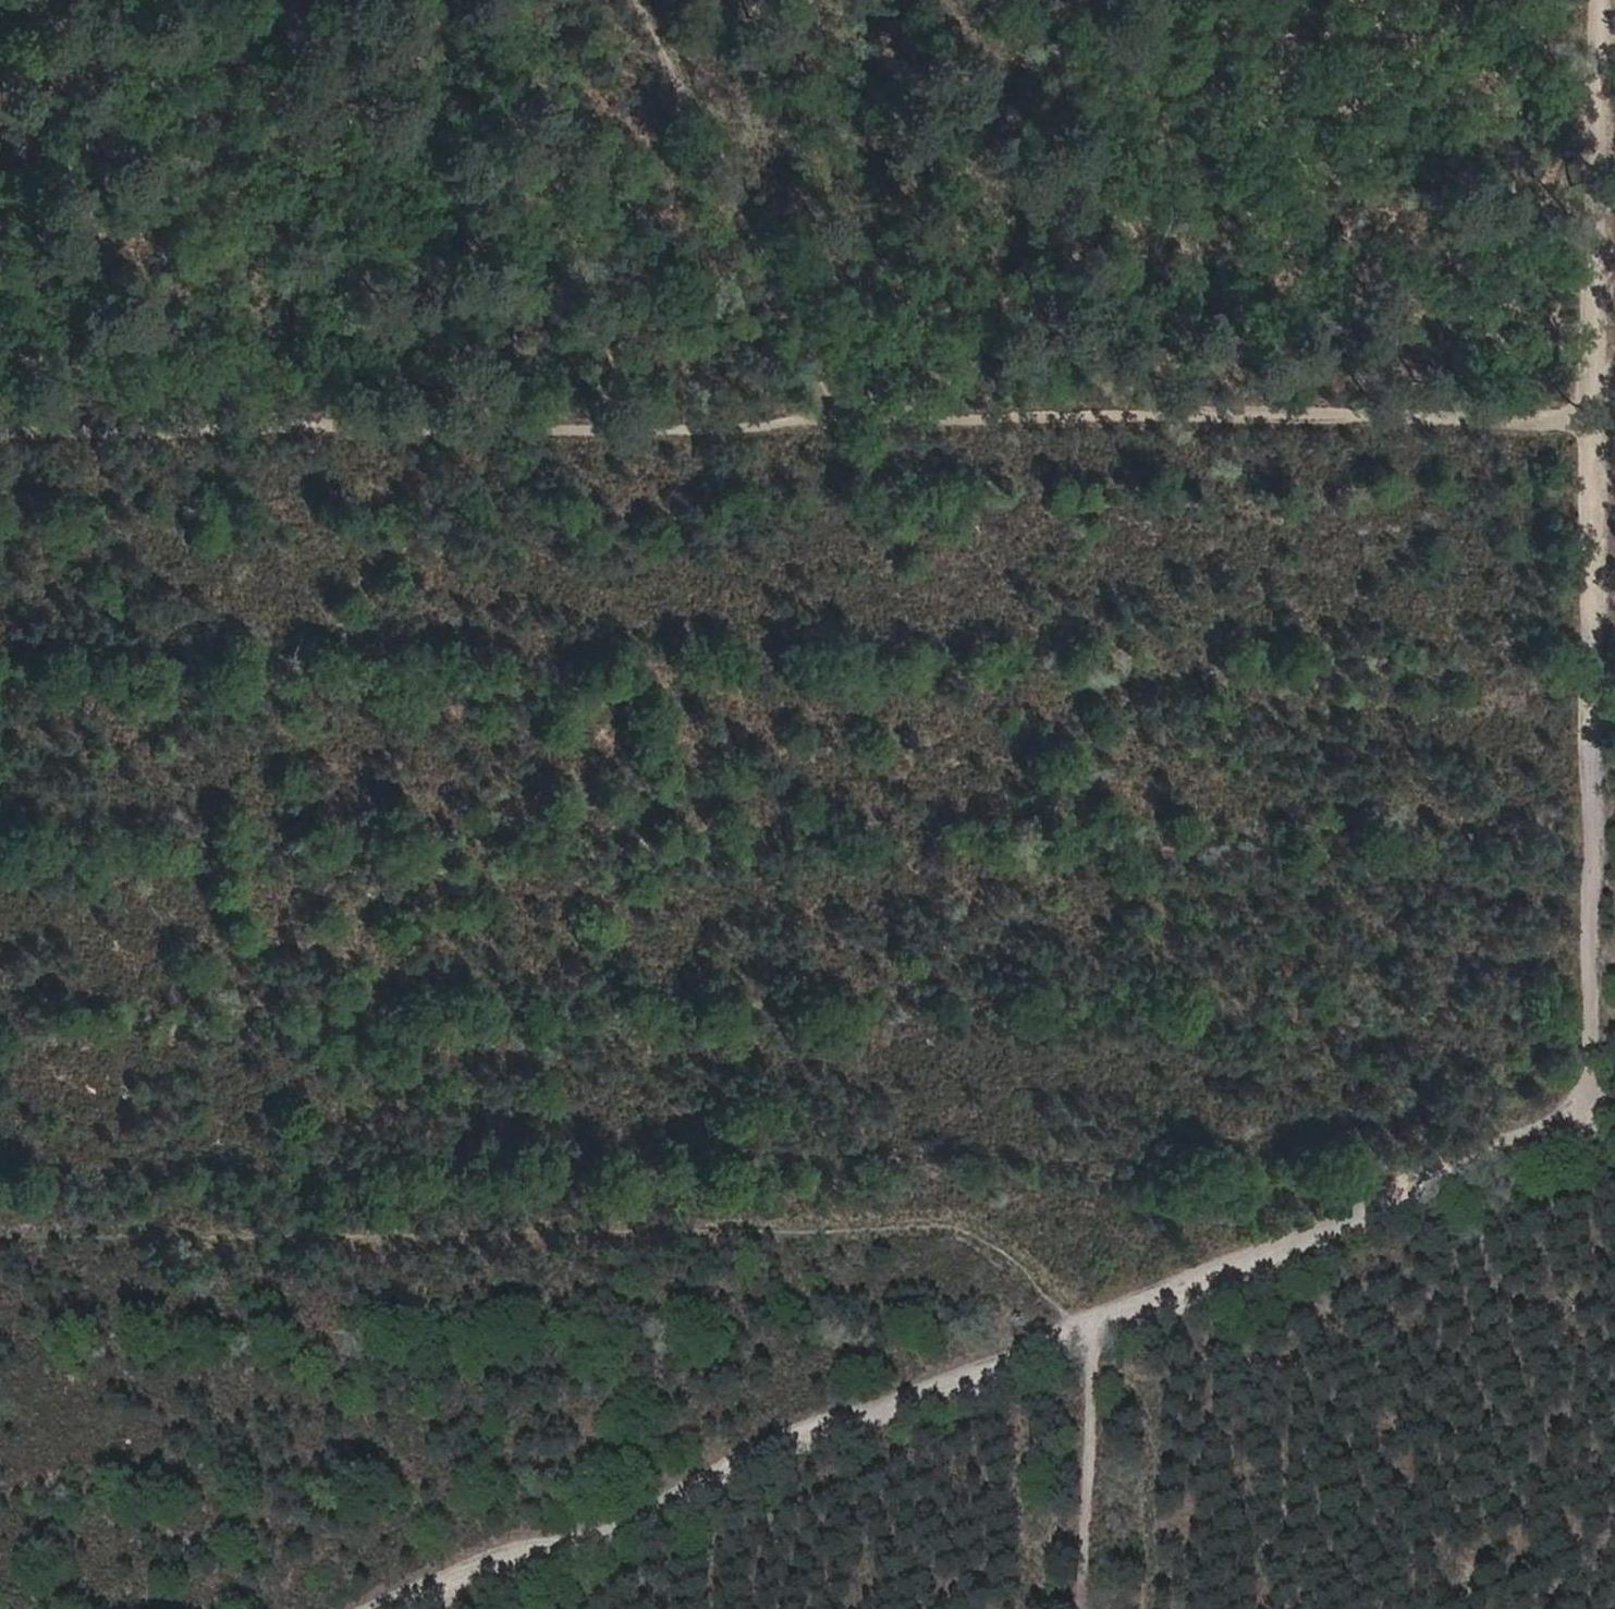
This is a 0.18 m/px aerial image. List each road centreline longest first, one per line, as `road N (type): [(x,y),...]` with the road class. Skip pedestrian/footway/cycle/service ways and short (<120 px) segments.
road 1 (track): [(1606,406),(0,422)]
road 2 (track): [(1614,1125),(417,1608)]
road 3 (track): [(1605,1129),(1607,0)]
road 4 (track): [(1104,1331),(1103,1608)]

